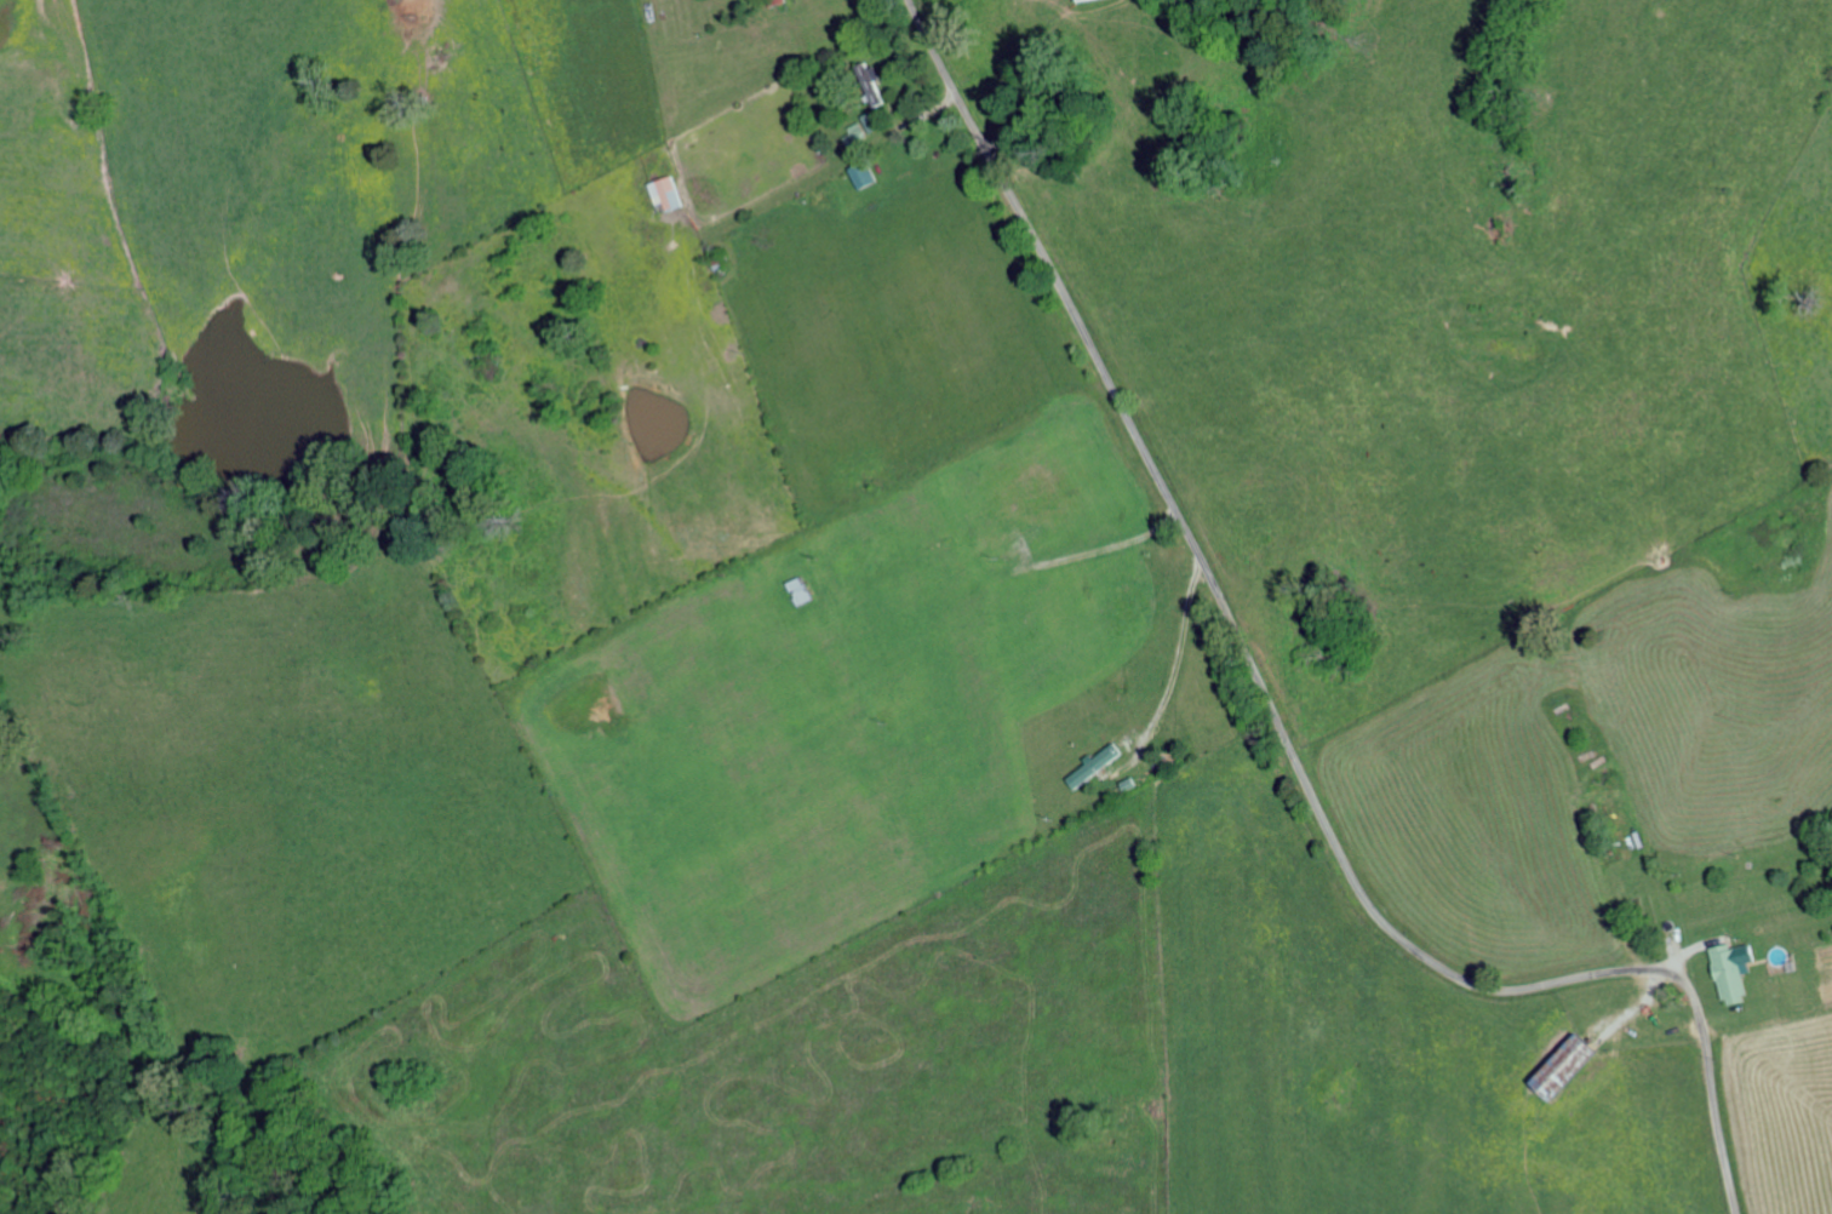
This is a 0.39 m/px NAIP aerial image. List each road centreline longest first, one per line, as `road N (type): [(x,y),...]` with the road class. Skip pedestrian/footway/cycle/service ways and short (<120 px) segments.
road 1 (residential): [(1733,1213),(1699,1019),(1678,978),(1642,970),(1519,991),(1483,989),(1418,954),(1362,895),(1299,775),(1233,622),(908,0)]
road 2 (residential): [(0,1006),(400,1159)]
road 3 (residential): [(0,489),(33,527),(0,592)]

